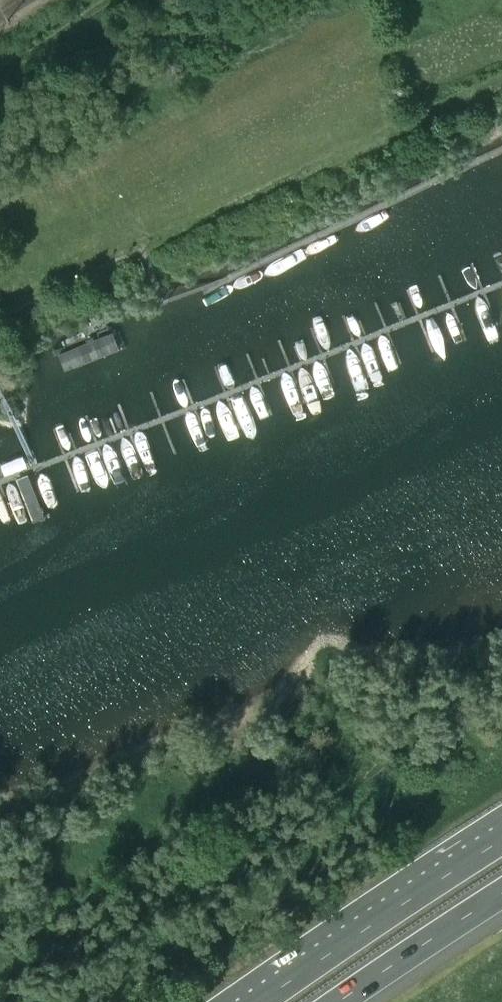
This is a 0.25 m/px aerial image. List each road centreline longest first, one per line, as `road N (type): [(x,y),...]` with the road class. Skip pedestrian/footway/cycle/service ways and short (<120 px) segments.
road 1 (motorway): [(501,838),(265,1001)]
road 2 (motorway): [(339,1001),(501,895)]

